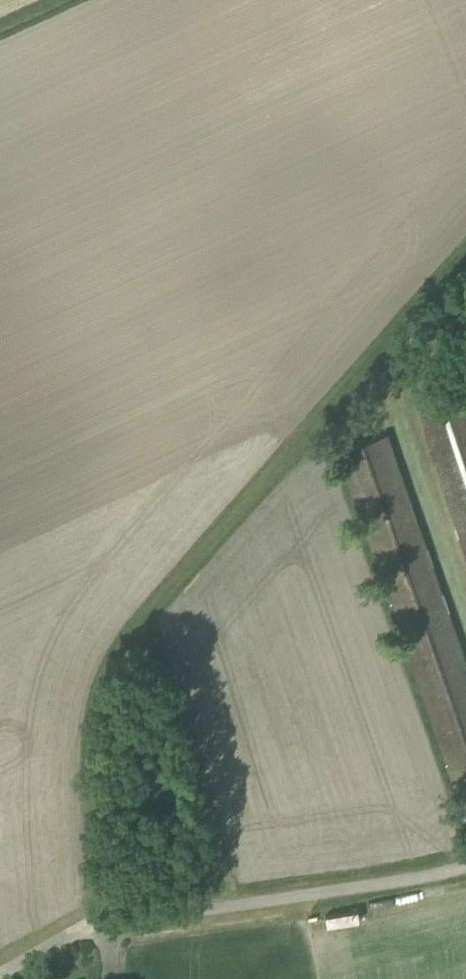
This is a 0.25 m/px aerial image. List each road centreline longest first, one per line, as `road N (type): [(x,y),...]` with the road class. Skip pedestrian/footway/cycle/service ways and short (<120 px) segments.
road 1 (unclassified): [(97,928),(465,866)]

